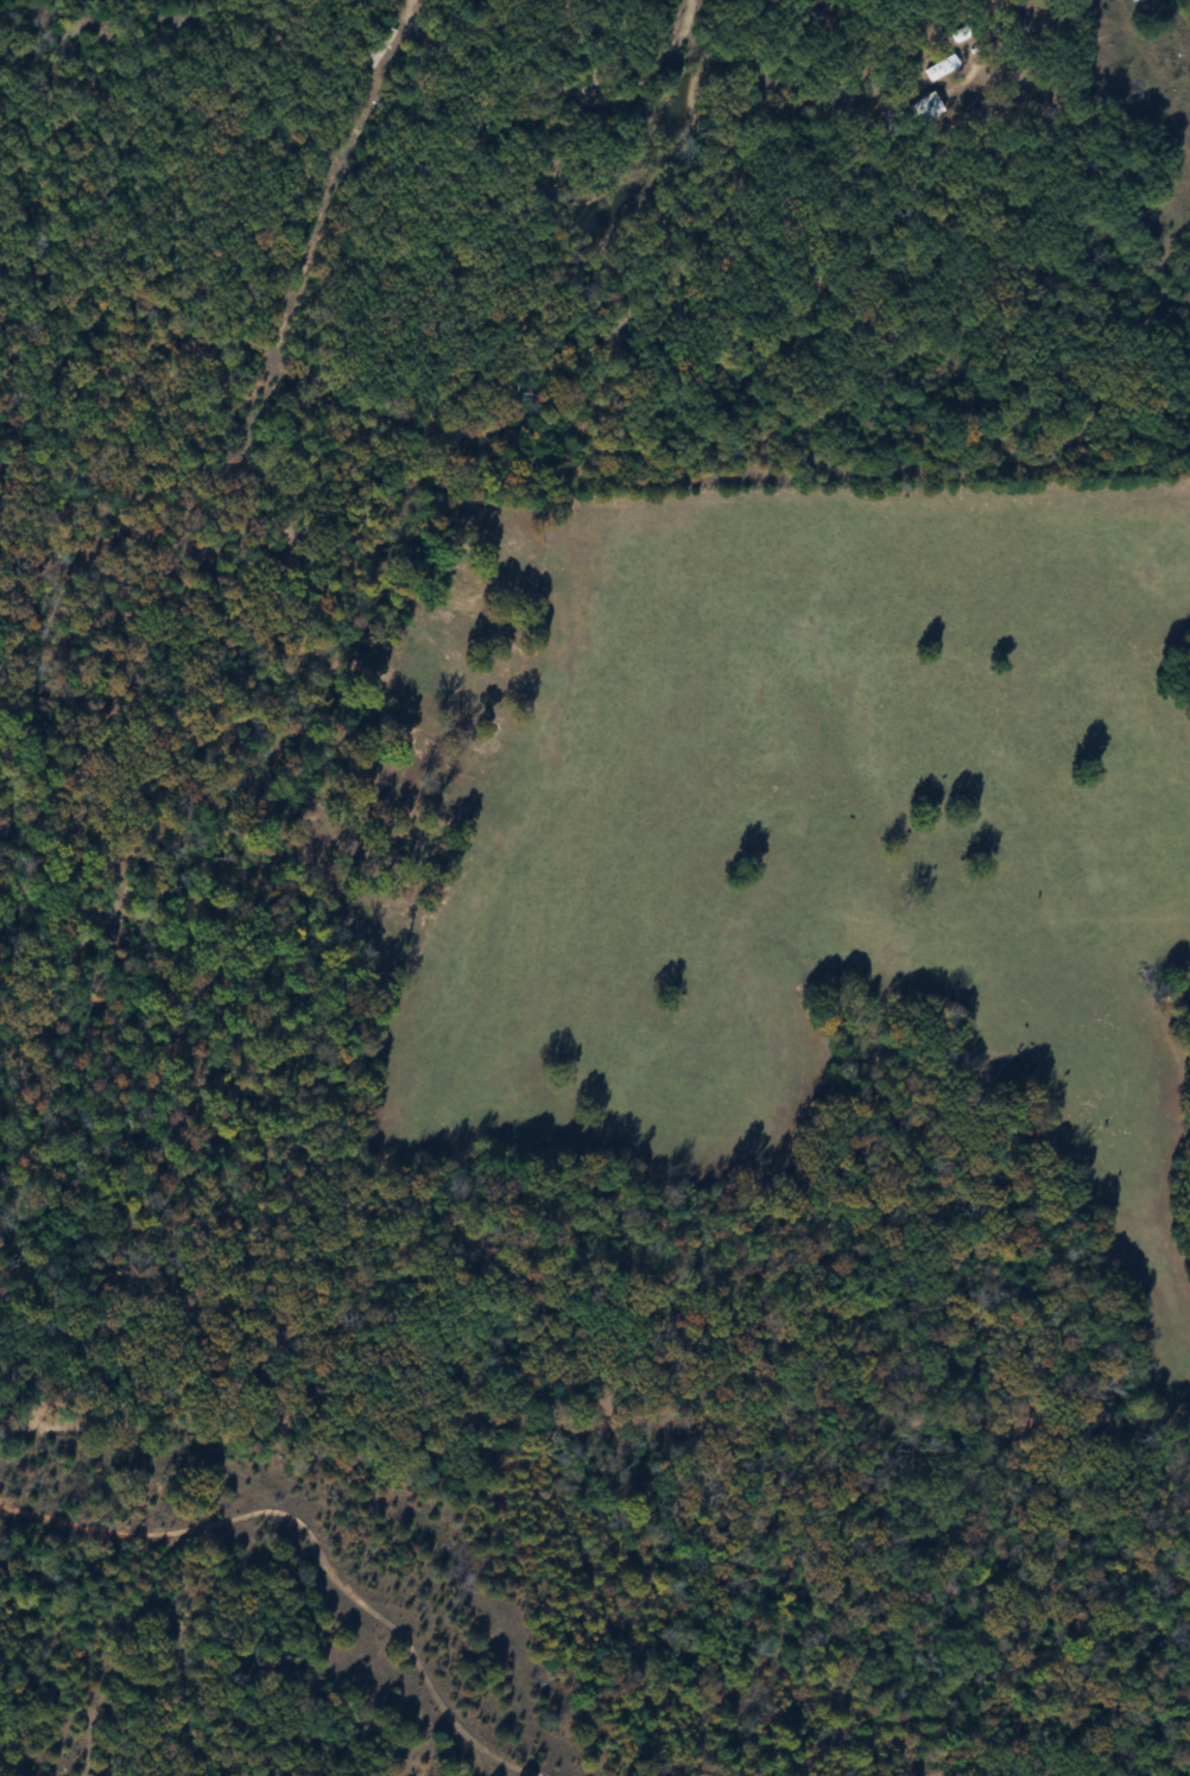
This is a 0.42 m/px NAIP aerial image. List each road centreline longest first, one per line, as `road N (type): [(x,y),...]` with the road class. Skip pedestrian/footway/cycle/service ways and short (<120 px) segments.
road 1 (residential): [(693,0),(682,40),(631,102),(595,91)]

